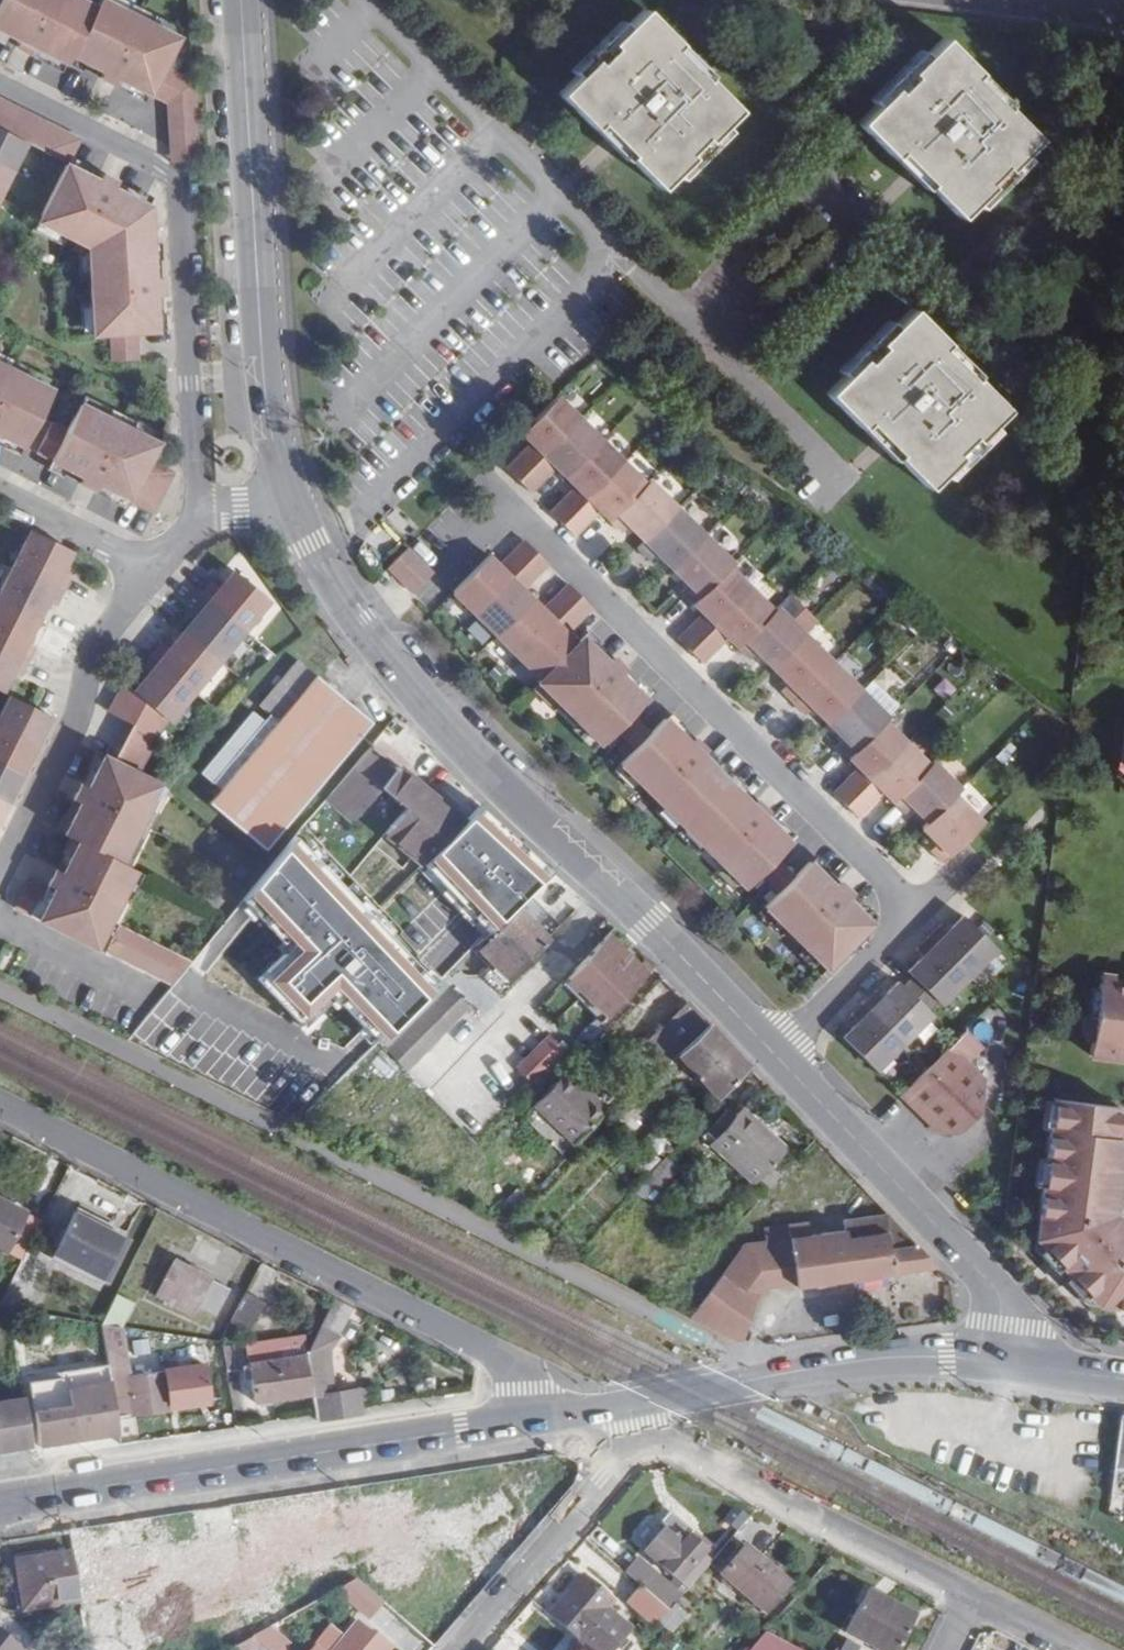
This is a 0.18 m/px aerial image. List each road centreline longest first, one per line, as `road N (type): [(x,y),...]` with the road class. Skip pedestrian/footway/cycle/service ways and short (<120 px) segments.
road 1 (secondary): [(242,0),(260,384),(270,442),(310,542),(425,701),(776,1051)]
road 2 (residential): [(445,567),(509,507),(916,914),(776,1051)]
road 3 (residential): [(528,1418),(518,1376),(494,1351),(0,1103)]
road 4 (primary): [(528,1418),(0,1502)]
road 5 (residential): [(200,503),(175,175),(0,86)]
road 6 (primary): [(1059,1368),(965,1355),(905,1356),(638,1401)]
road 7 (secondary): [(776,1051),(1059,1368)]
road 8 (residential): [(972,1599),(644,1436)]
road 9 (residential): [(153,567),(98,639),(79,720),(0,866)]
road 10 (residential): [(460,1649),(644,1436)]
road 11 (residential): [(0,489),(153,567)]
road 12 (residential): [(146,991),(0,919)]

